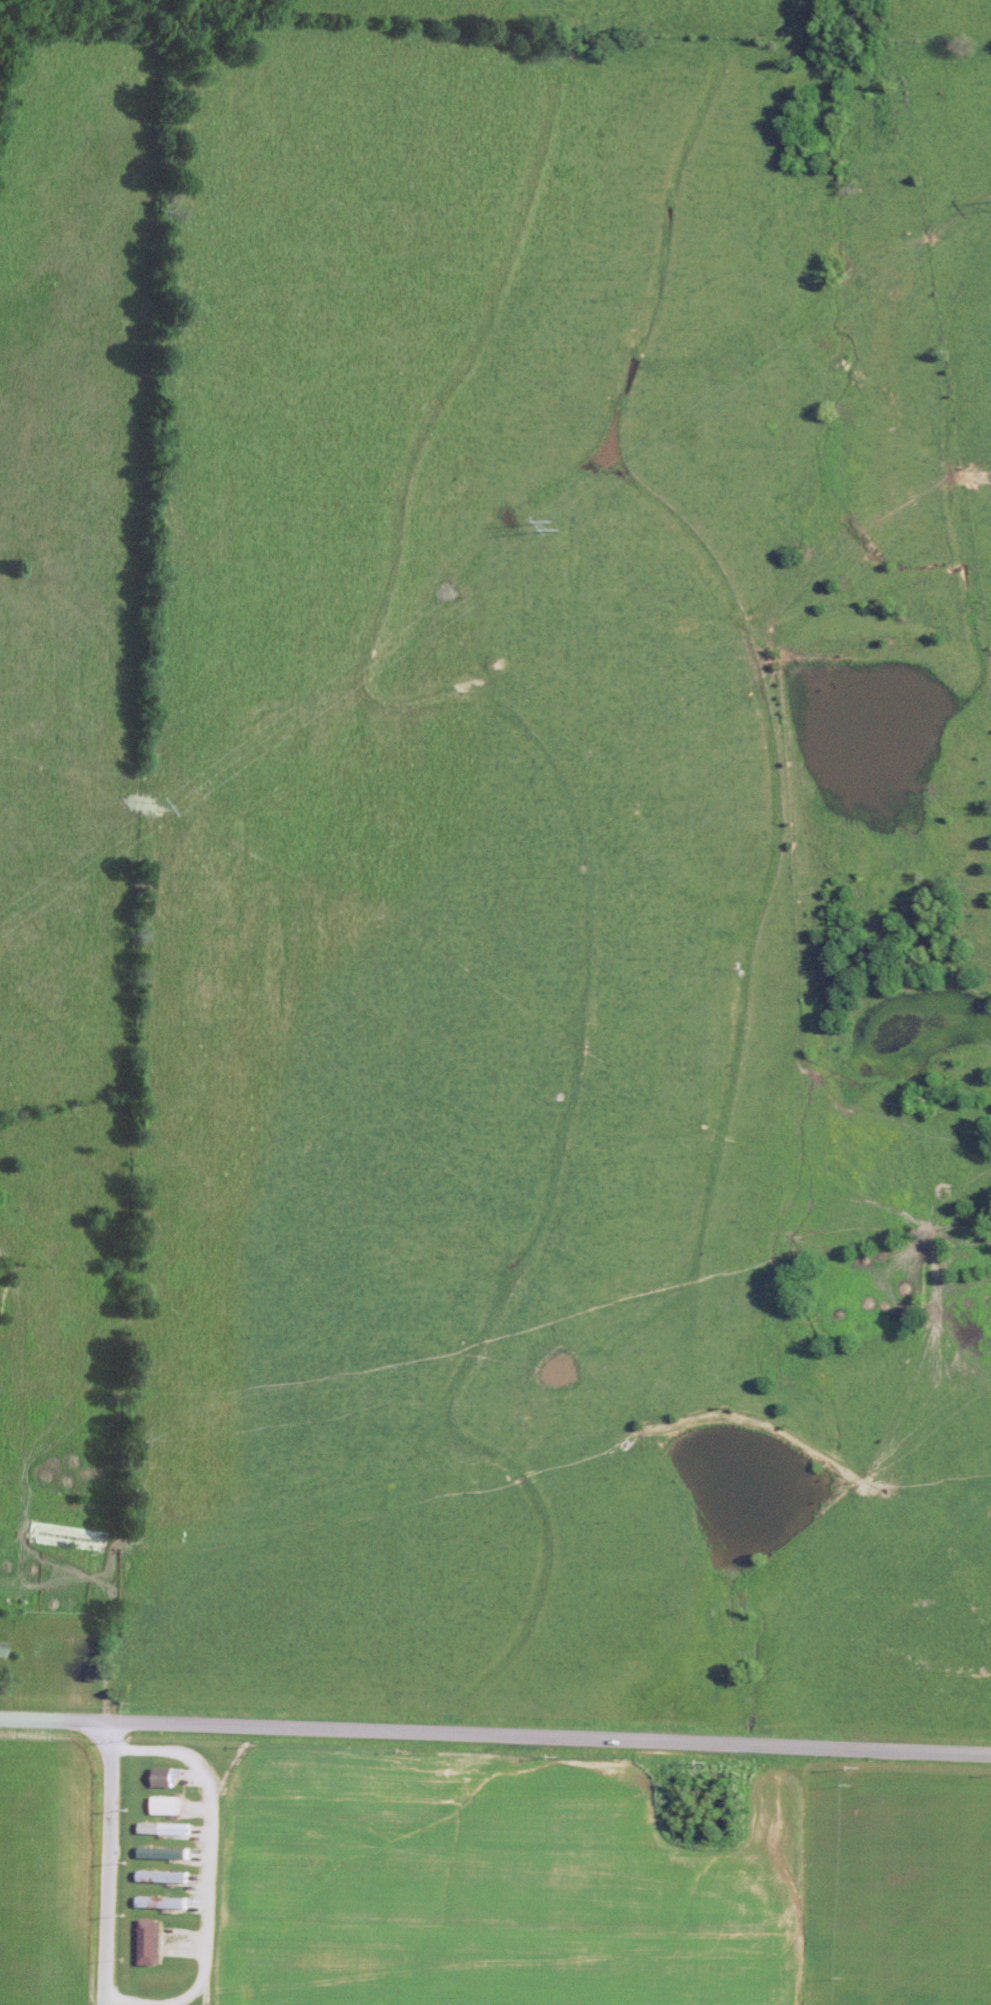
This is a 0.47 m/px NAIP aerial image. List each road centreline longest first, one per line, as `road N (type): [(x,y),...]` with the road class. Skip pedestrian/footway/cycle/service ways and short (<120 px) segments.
road 1 (residential): [(0,1720),(990,1756)]
road 2 (residential): [(115,1749),(191,1754),(209,1768),(216,1820),(203,1987),(167,2004),(110,1999)]
road 3 (residential): [(110,1724),(116,1779),(110,2004)]

